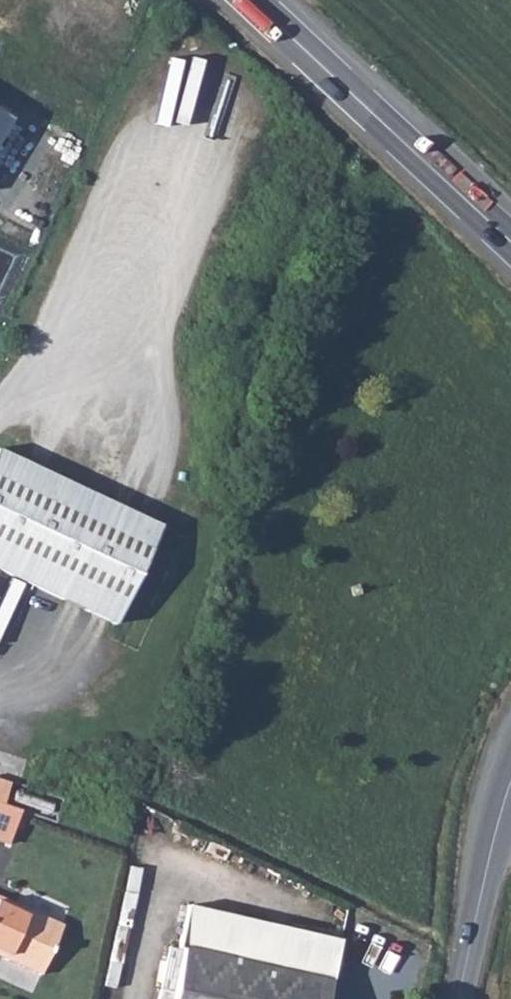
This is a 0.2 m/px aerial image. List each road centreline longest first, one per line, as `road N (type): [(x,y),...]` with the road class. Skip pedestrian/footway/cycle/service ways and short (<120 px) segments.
road 1 (primary): [(510,243),(249,0)]
road 2 (secondary): [(459,998),(510,778)]

